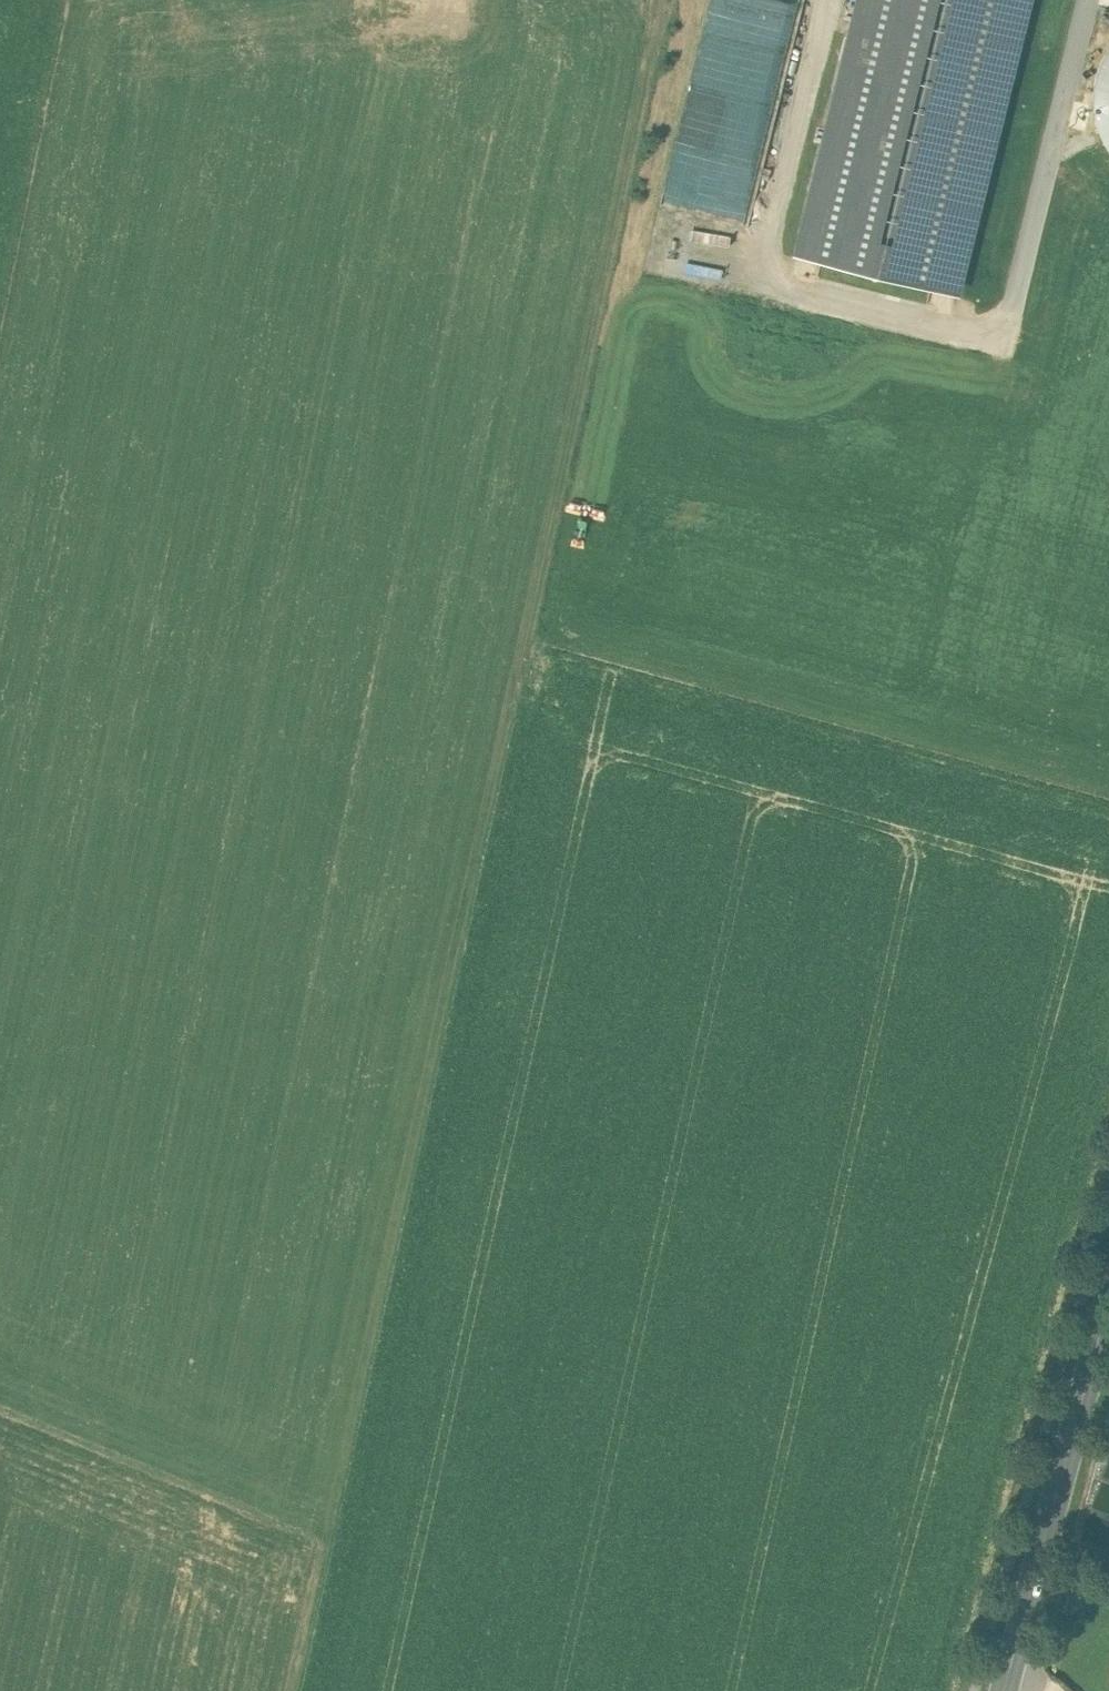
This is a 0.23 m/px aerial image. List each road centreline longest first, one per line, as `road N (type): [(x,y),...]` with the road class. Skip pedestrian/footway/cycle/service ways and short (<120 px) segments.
road 1 (tertiary): [(1002,1690),(1108,1296)]

